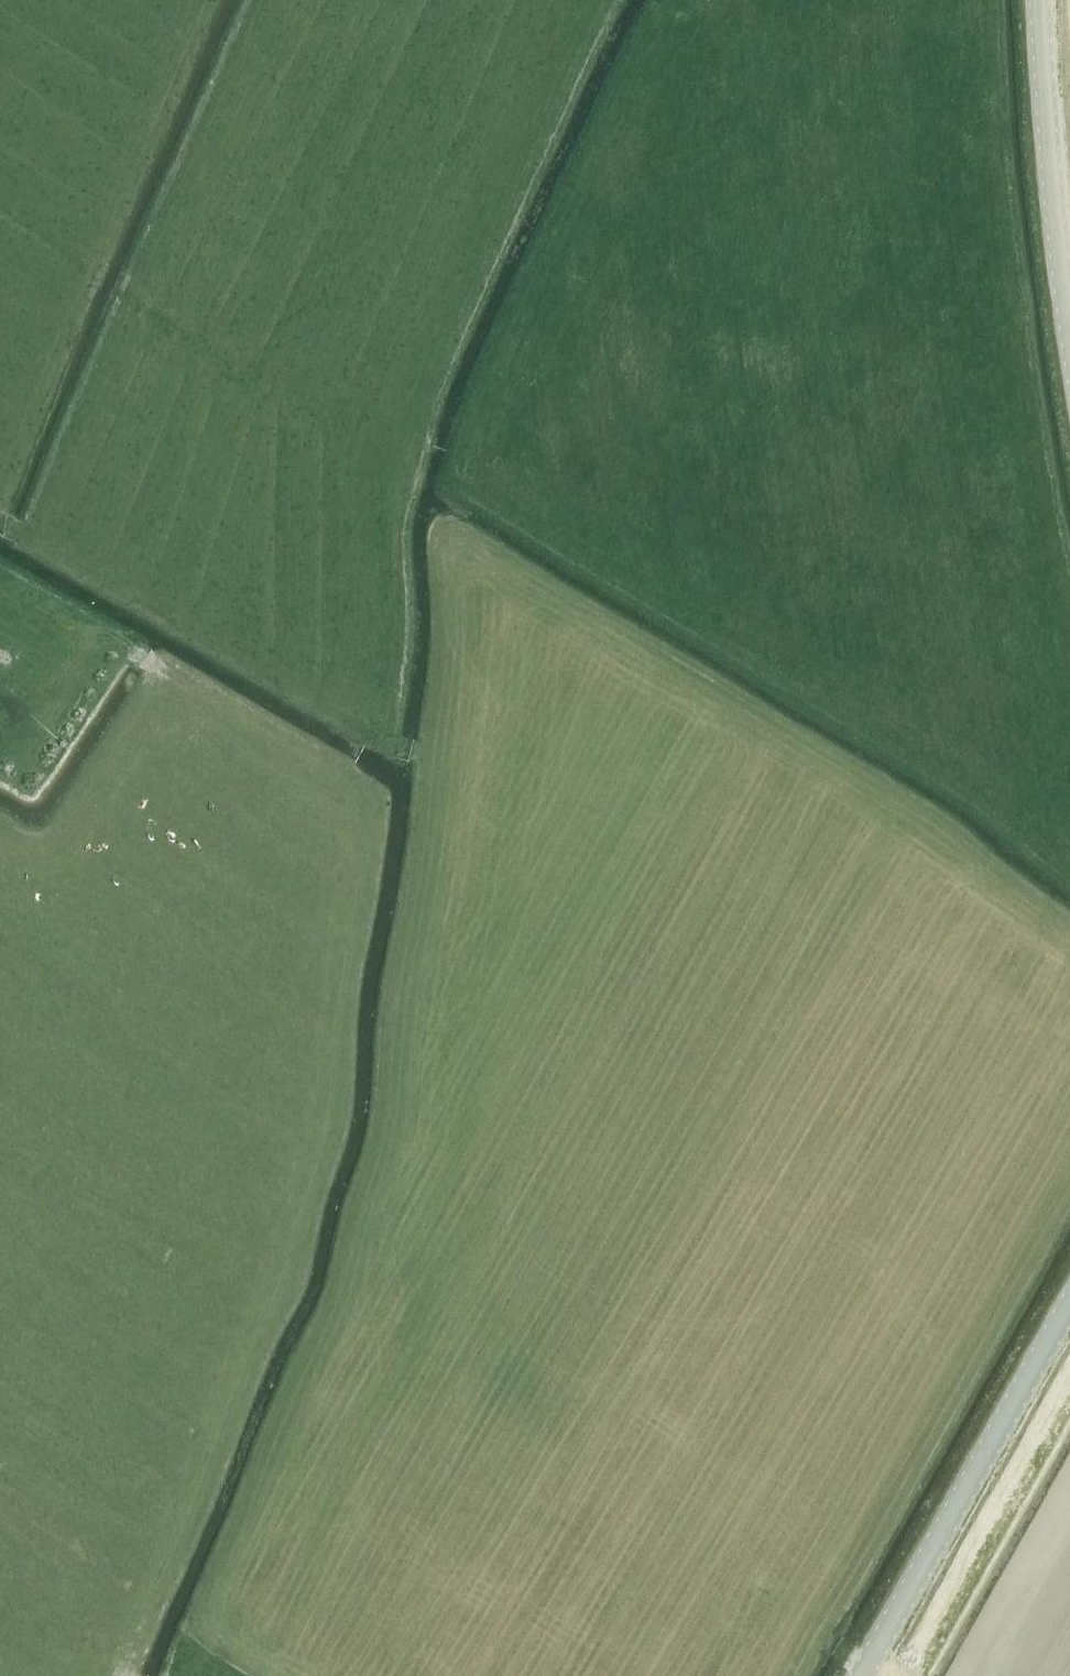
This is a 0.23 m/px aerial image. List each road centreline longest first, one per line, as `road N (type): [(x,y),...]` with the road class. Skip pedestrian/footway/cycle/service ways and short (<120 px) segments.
road 1 (tertiary): [(863,1675),(1069,1306)]
road 2 (tertiary): [(1069,329),(1040,0)]

